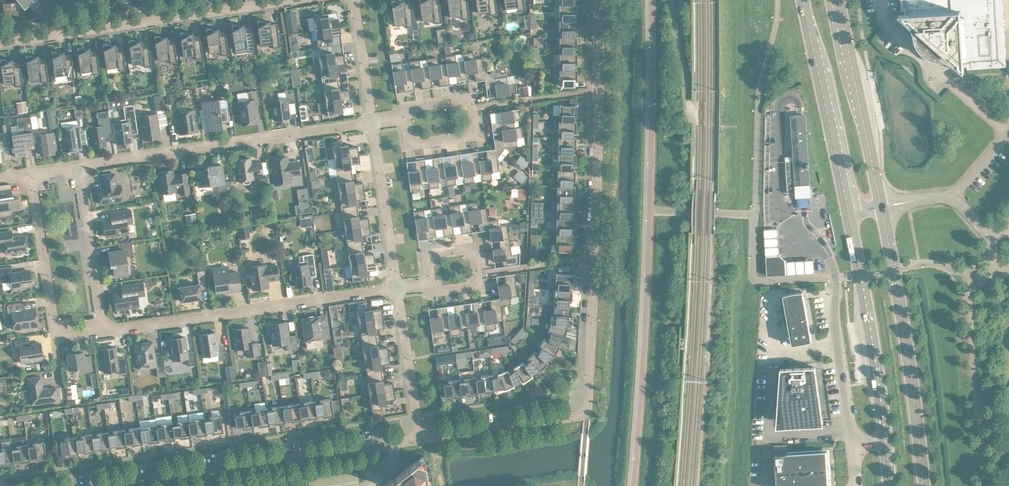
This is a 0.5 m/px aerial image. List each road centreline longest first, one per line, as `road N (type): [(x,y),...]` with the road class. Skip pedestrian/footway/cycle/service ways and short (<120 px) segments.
road 1 (residential): [(417,436),(579,412),(592,256),(596,0)]
road 2 (residential): [(87,485),(417,436)]
road 3 (residential): [(77,165),(371,122)]
road 4 (residential): [(0,43),(290,0)]
road 5 (residential): [(107,330),(396,288)]
road 6 (secondary): [(924,485),(910,352),(882,205)]
road 7 (secondary): [(848,211),(886,446)]
road 8 (residential): [(29,170),(54,340),(107,330)]
road 9 (secondary): [(804,0),(848,211)]
road 10 (secondary): [(882,205),(838,0)]
road 11 (residential): [(1008,136),(887,26),(879,0)]
road 12 (residential): [(409,145),(475,134),(469,95),(402,106),(404,116)]
road 13 (unclassified): [(854,446),(834,314),(836,275)]
road 14 (residential): [(371,122),(396,288)]
road 15 (residential): [(107,330),(77,165)]
road 16 (residential): [(396,288),(417,436)]
road 17 (residential): [(355,0),(371,122)]

